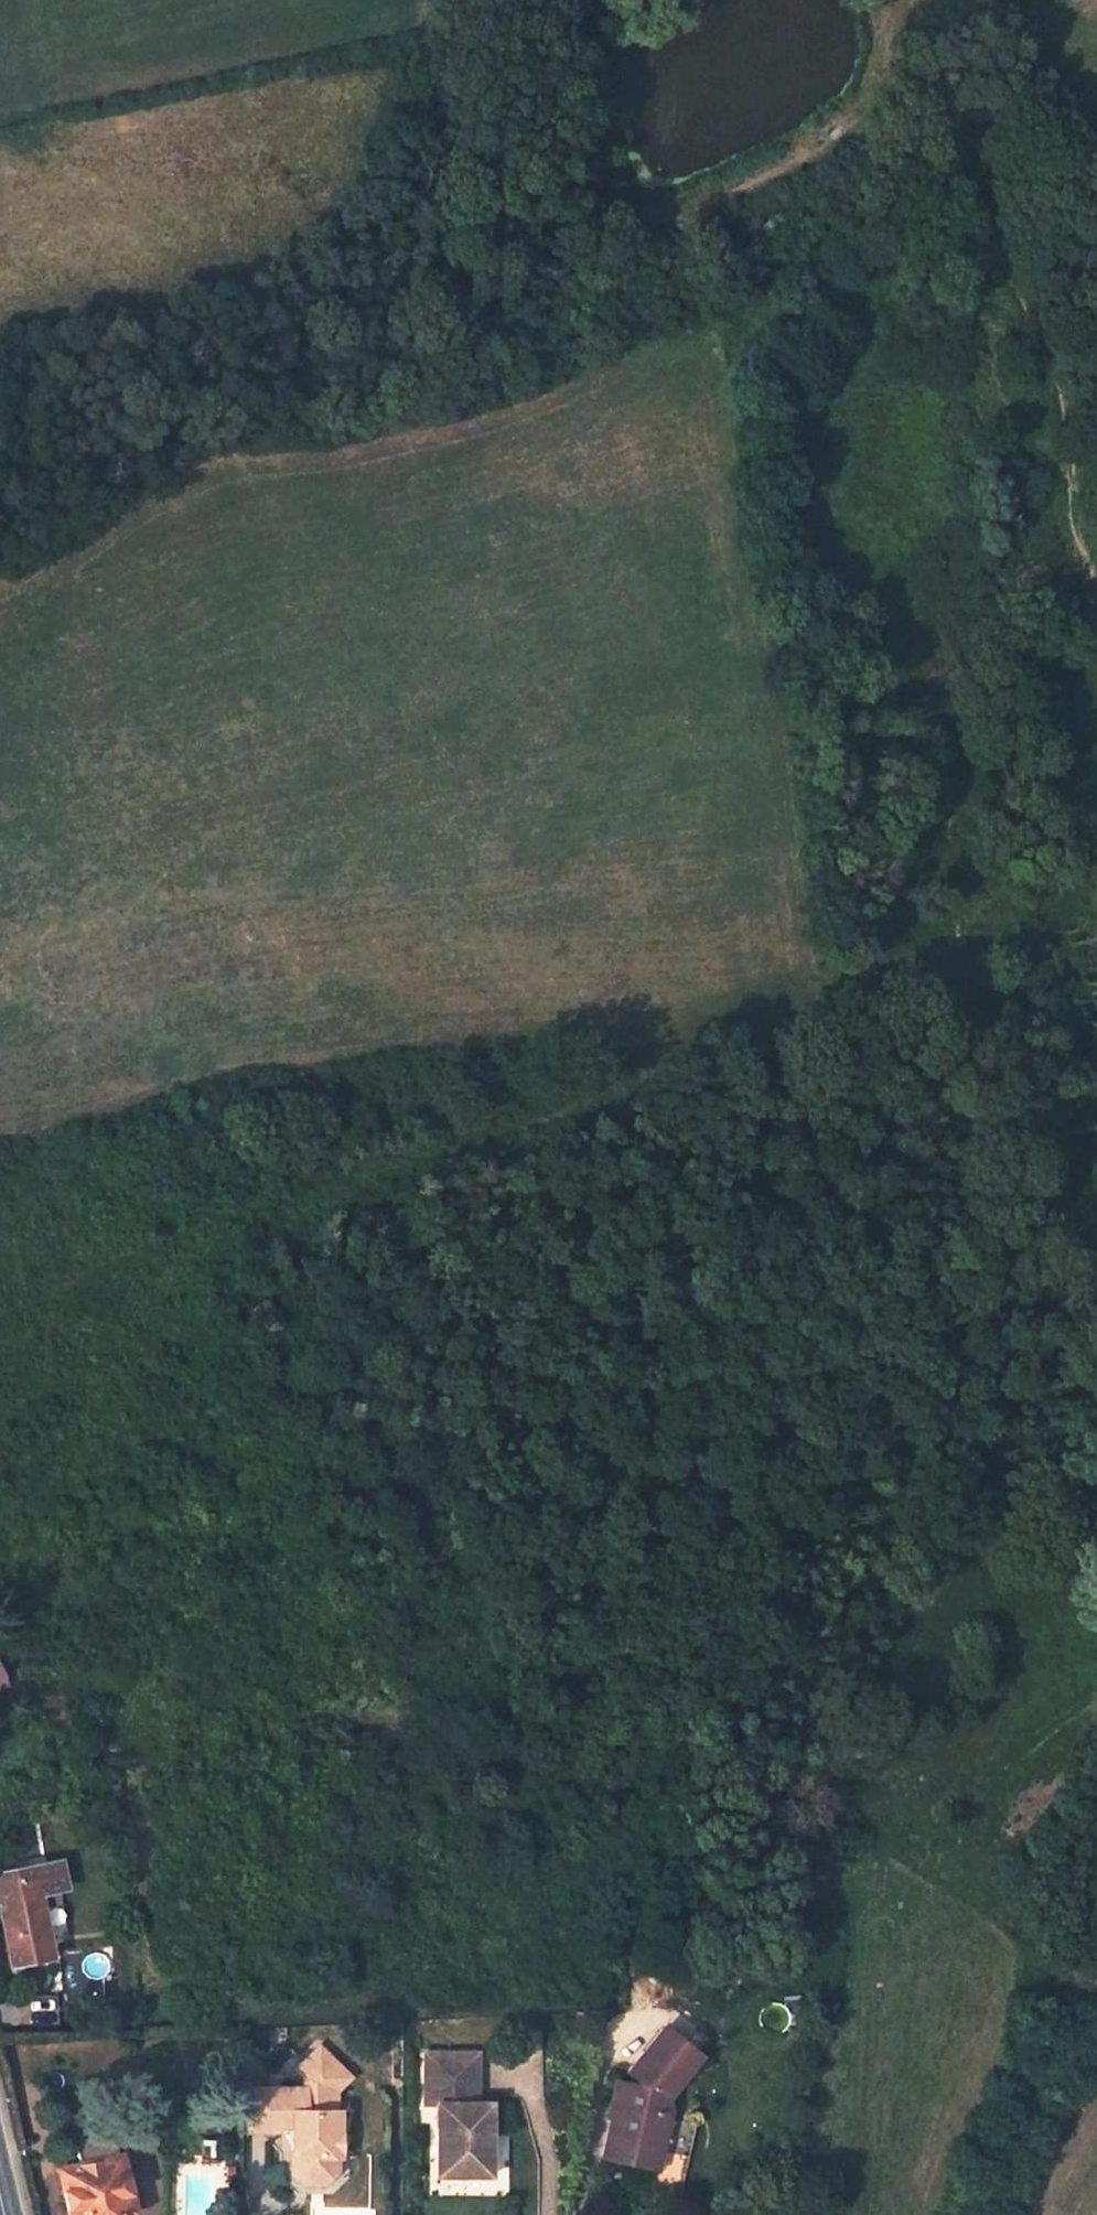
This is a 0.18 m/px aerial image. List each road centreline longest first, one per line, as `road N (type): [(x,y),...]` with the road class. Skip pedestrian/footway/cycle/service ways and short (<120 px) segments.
road 1 (track): [(0,484),(95,436),(519,325),(762,229),(854,185),(915,117),(947,0)]

